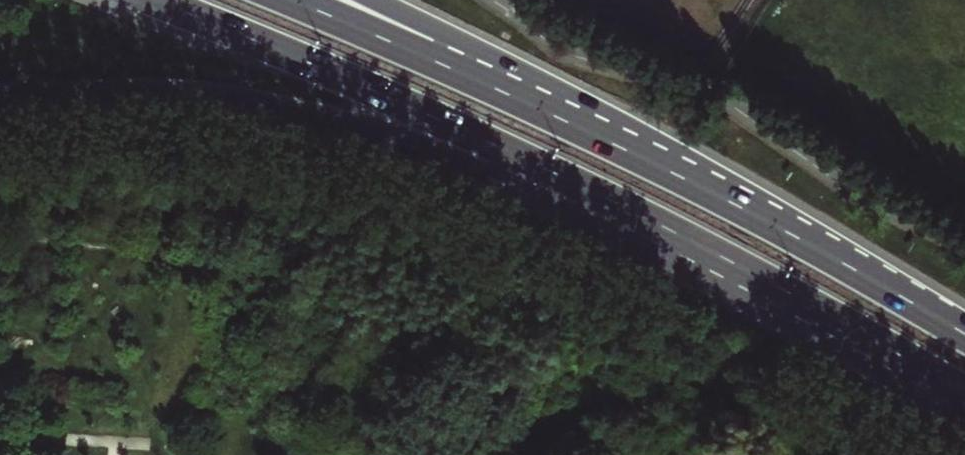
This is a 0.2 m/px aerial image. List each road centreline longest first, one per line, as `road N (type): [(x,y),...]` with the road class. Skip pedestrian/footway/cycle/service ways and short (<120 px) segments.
road 1 (trunk): [(0,97),(102,96),(319,118),(658,227)]
road 2 (trunk): [(821,252),(564,120),(291,0)]
road 3 (trunk): [(152,0),(494,146),(658,227)]
road 4 (trunk): [(821,252),(613,119),(373,0)]
road 5 (trunk): [(658,227),(964,403)]
road 6 (trunk): [(964,335),(821,252)]

